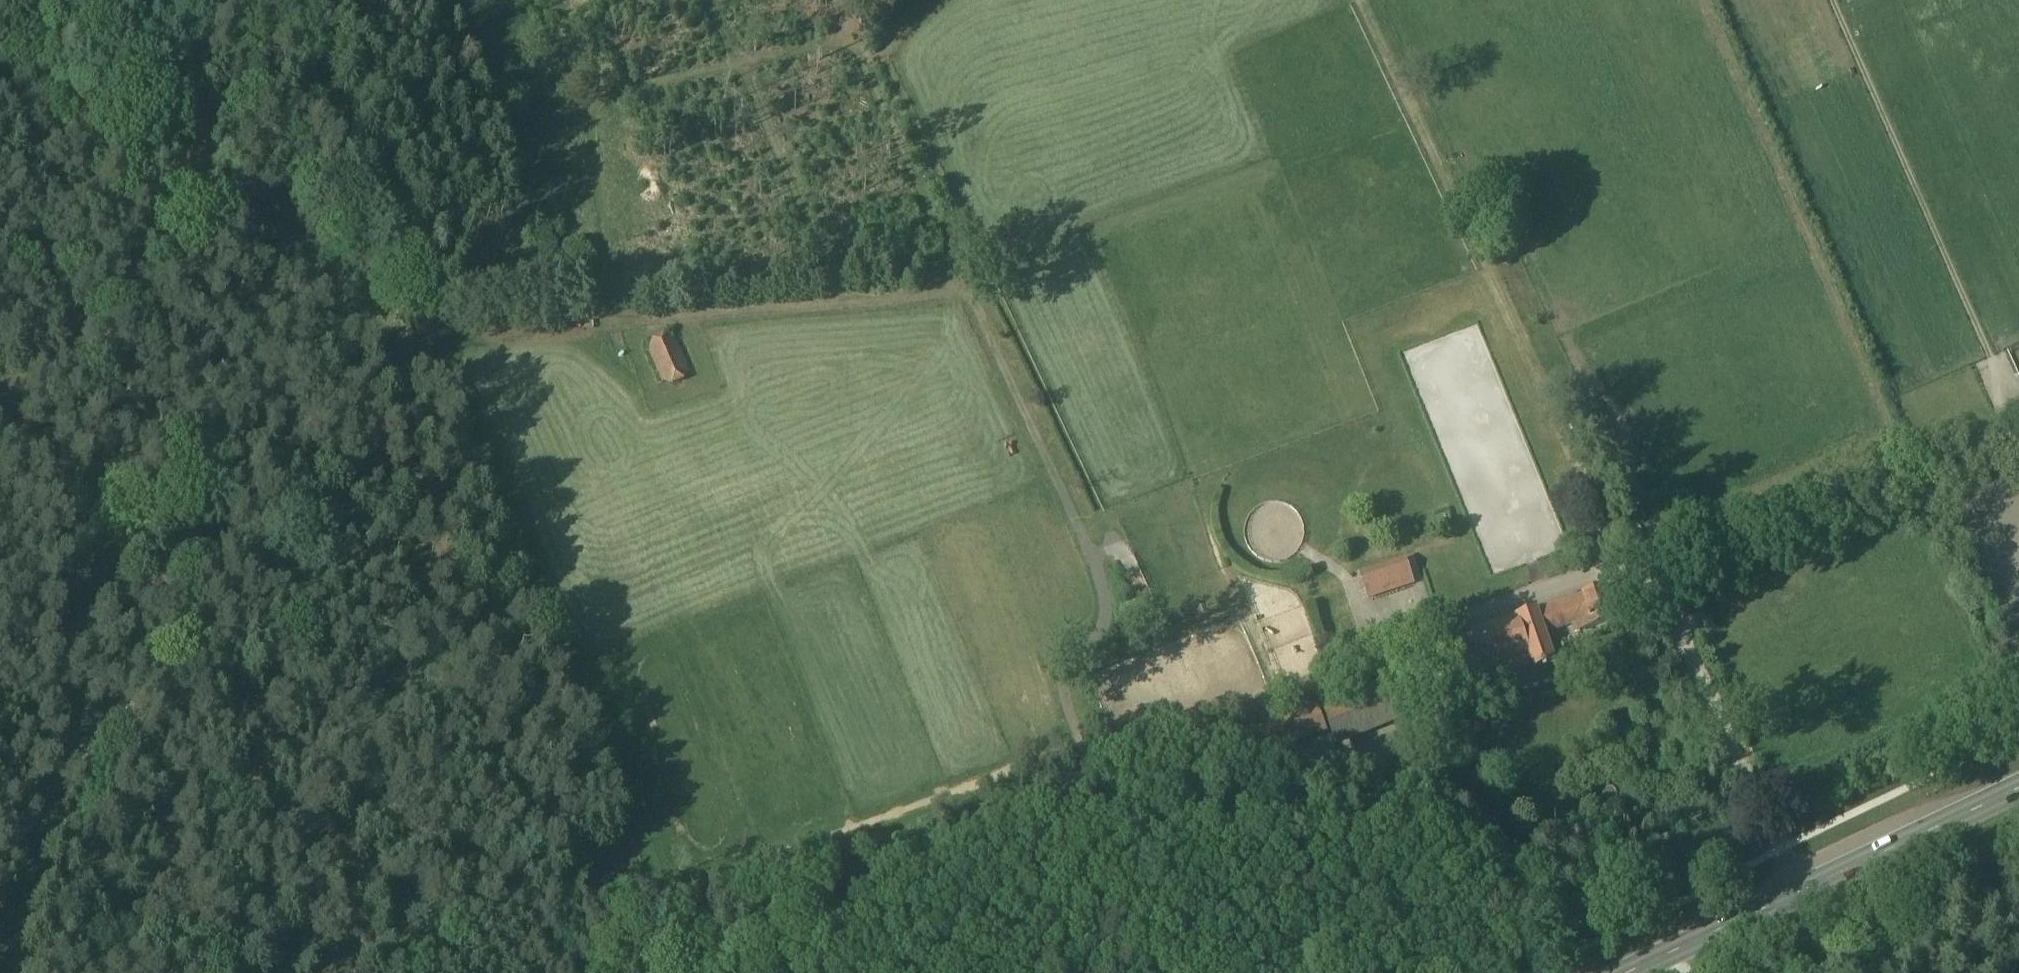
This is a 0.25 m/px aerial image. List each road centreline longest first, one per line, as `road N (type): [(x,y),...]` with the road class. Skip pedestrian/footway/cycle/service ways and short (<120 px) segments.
road 1 (primary): [(1625,972),(2018,788)]

